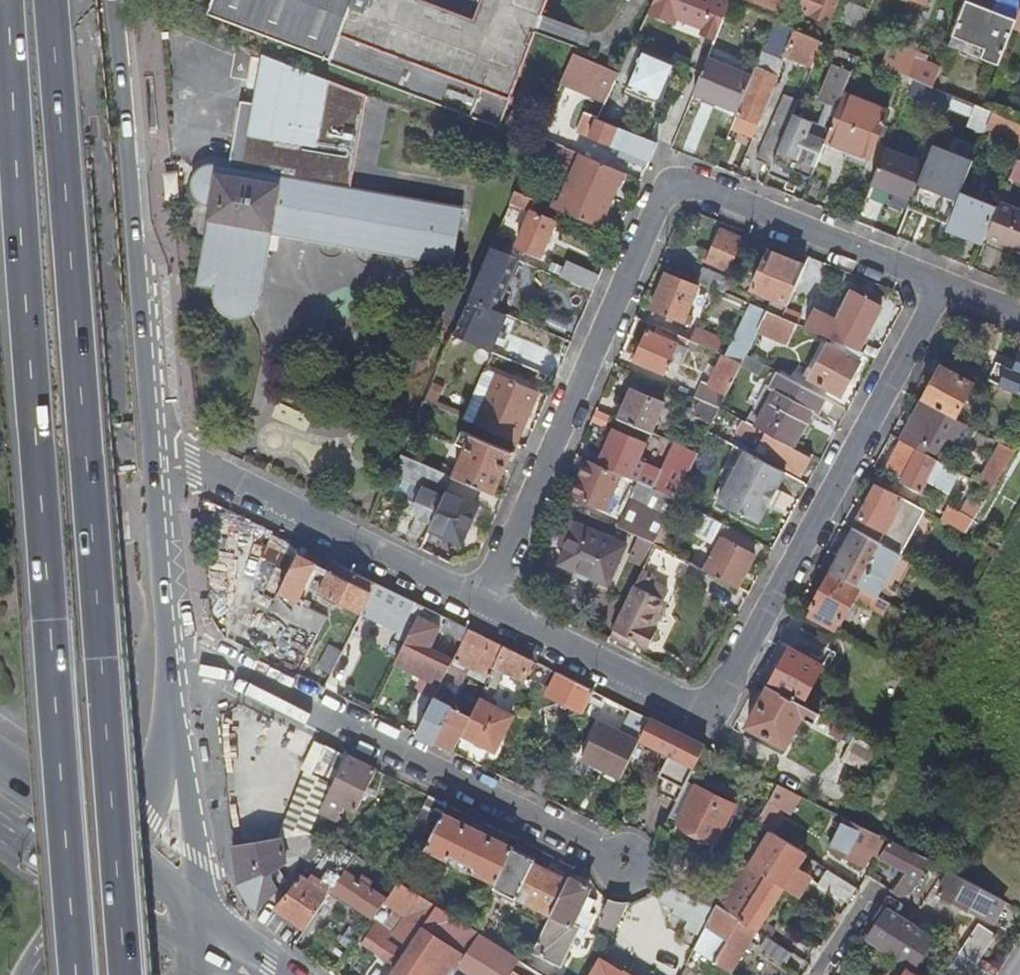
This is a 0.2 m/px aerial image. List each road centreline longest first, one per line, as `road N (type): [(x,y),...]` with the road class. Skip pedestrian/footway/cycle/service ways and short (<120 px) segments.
road 1 (motorway): [(126,974),(51,0)]
road 2 (motorway): [(5,0),(79,974)]
road 3 (residential): [(946,283),(695,186),(670,187),(483,603)]
road 4 (residential): [(483,603),(705,719),(946,283)]
road 5 (residential): [(168,639),(625,865)]
road 6 (secondary): [(151,438),(116,0)]
road 7 (residential): [(151,438),(483,603)]
road 8 (secondary): [(168,639),(151,438)]
road 9 (secondary): [(124,848),(0,757)]
road 10 (secondary): [(178,776),(168,639)]
road 11 (secondary): [(200,909),(178,776)]
road 12 (secondary): [(95,889),(201,944)]

